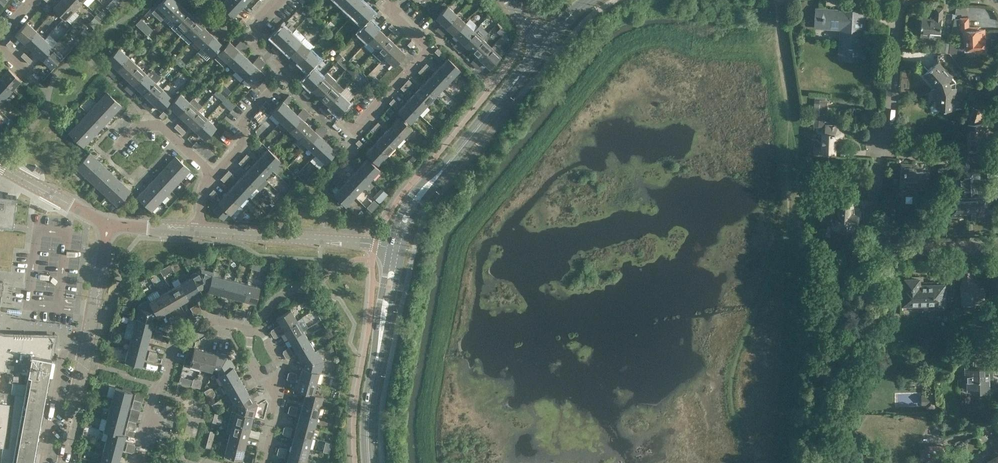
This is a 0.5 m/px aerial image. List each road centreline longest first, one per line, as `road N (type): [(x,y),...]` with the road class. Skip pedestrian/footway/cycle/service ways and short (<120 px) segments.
road 1 (residential): [(997,249),(881,252),(880,139),(897,77),(903,0)]
road 2 (residential): [(213,177),(241,150),(243,120),(287,74),(248,37),(279,0)]
road 3 (residential): [(251,330),(208,321),(175,341),(141,462)]
road 4 (residential): [(392,0),(425,48),(353,136),(338,122)]
road 5 (tertiary): [(200,231),(390,246)]
road 6 (tertiary): [(441,173),(542,45)]
road 7 (tertiary): [(85,363),(109,227)]
road 8 (tertiary): [(369,462),(368,412),(383,326)]
road 9 (unclassified): [(85,363),(63,353),(42,462)]
road 10 (tertiary): [(0,166),(109,227)]

